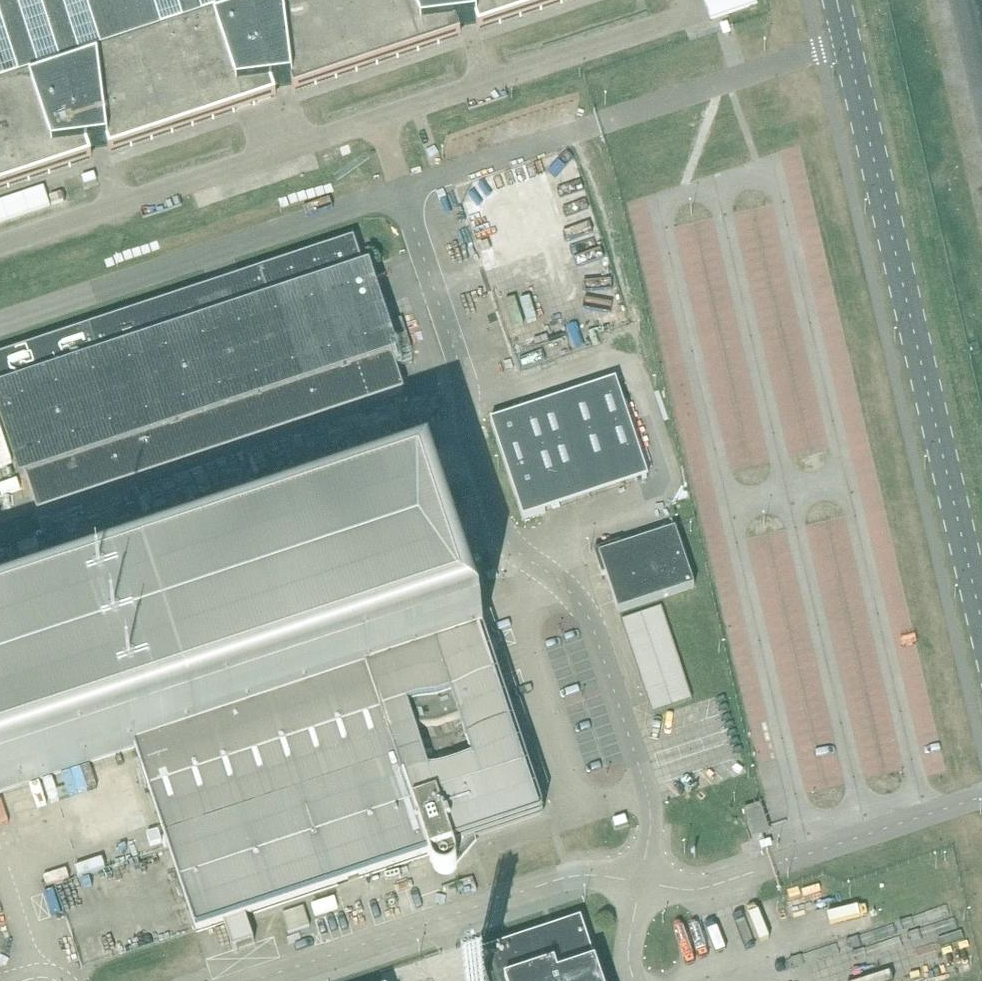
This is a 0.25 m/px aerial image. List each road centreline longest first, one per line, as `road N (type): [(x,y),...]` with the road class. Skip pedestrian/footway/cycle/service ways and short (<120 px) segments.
road 1 (unclassified): [(847,43),(0,320)]
road 2 (unclassified): [(981,623),(847,43)]

